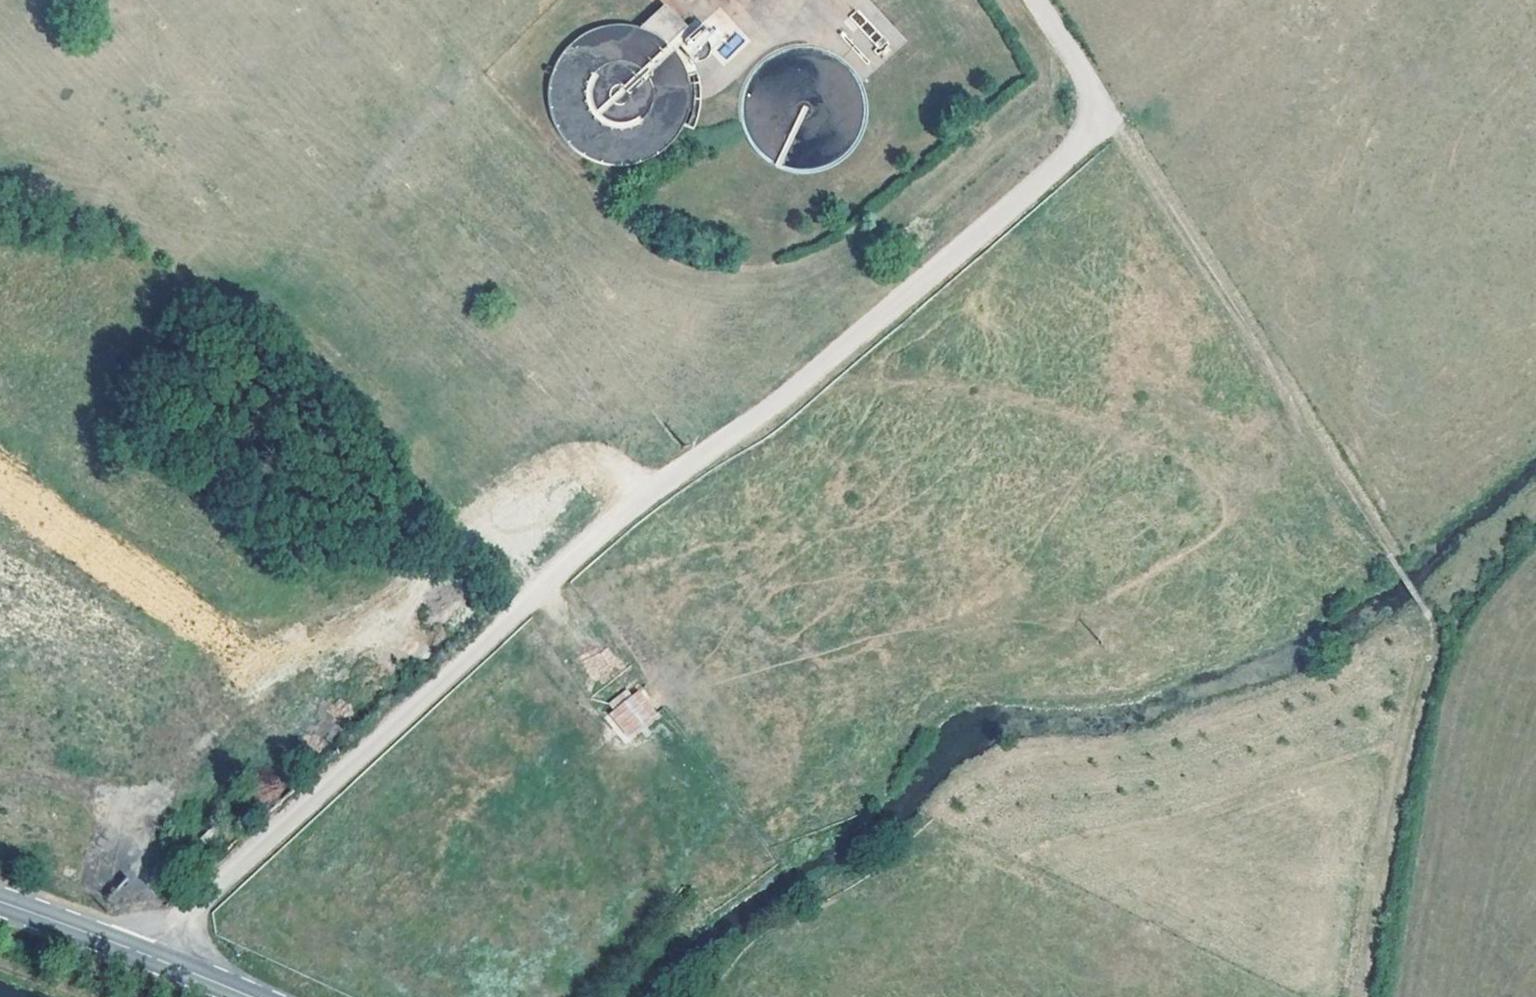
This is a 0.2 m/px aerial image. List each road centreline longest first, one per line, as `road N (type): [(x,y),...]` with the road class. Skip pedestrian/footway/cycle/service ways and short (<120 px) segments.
road 1 (unclassified): [(148,954),(600,537),(756,427),(1081,144),(1090,130),(1083,82),(1030,0)]
road 2 (track): [(1371,996),(1405,769),(1440,635),(1126,145),(1090,111)]
road 3 (secondary): [(148,954),(0,902)]

